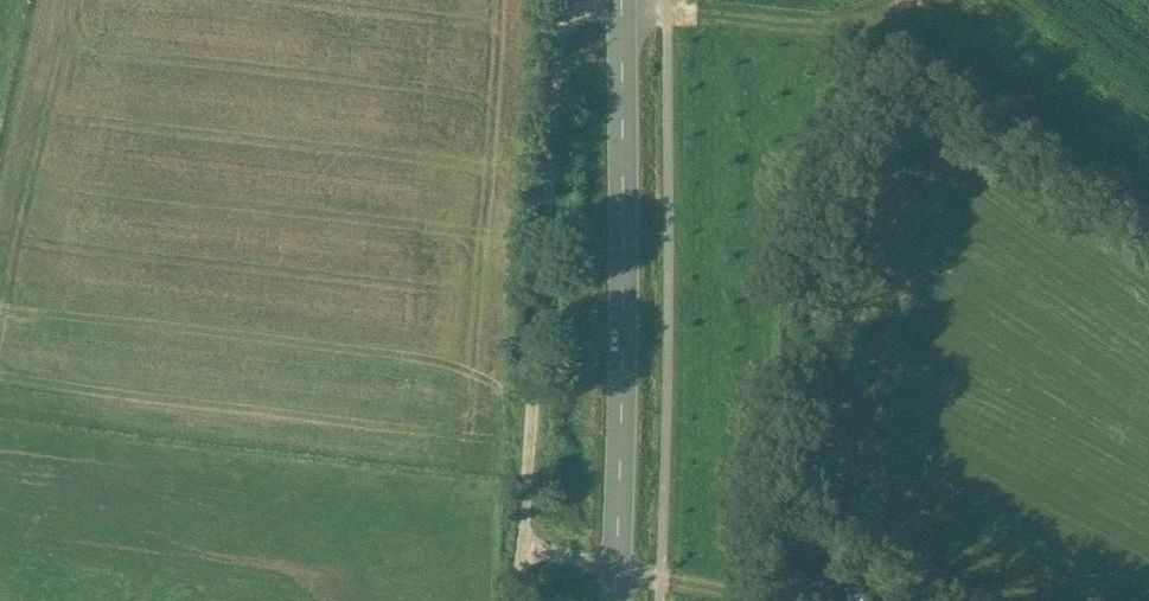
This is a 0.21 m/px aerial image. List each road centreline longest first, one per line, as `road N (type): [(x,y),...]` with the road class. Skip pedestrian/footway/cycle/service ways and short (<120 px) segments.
road 1 (unclassified): [(559,0),(515,600)]
road 2 (secondary): [(616,600),(624,0)]

